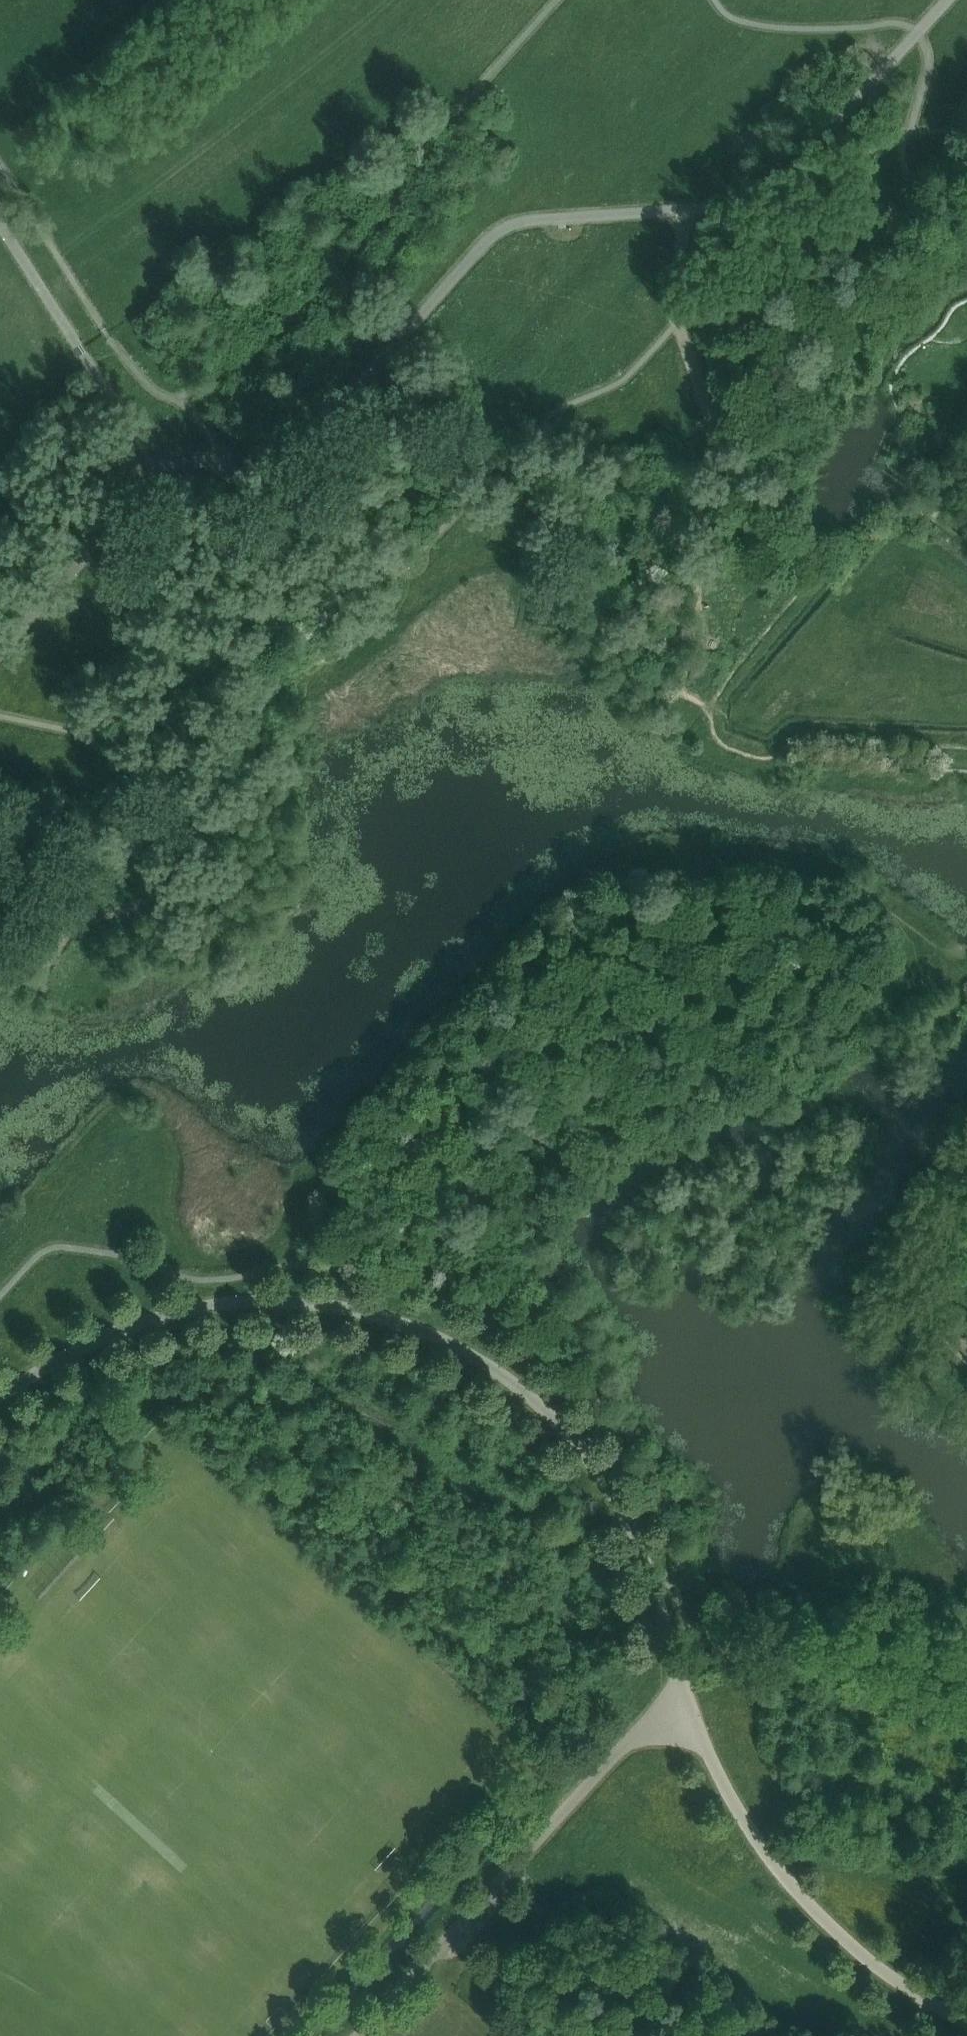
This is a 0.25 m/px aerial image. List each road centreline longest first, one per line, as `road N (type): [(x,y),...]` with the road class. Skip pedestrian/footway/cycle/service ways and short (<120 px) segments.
road 1 (track): [(698,202),(678,327),(723,428)]

